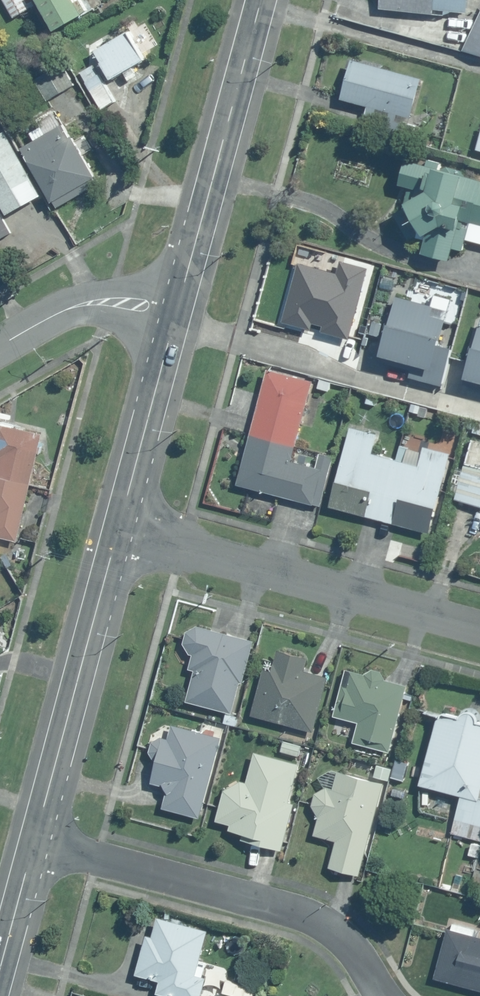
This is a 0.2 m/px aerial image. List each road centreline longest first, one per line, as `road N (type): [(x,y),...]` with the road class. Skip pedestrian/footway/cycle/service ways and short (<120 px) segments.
road 1 (residential): [(381,995),(315,920),(35,839)]
road 2 (residential): [(118,528),(479,628)]
road 3 (secondary): [(260,0),(174,317)]
road 4 (secondary): [(118,528),(35,839)]
road 5 (secondary): [(174,317),(118,528)]
road 6 (residential): [(0,344),(74,306),(102,302),(174,317)]
road 7 (secondary): [(35,839),(0,968)]

